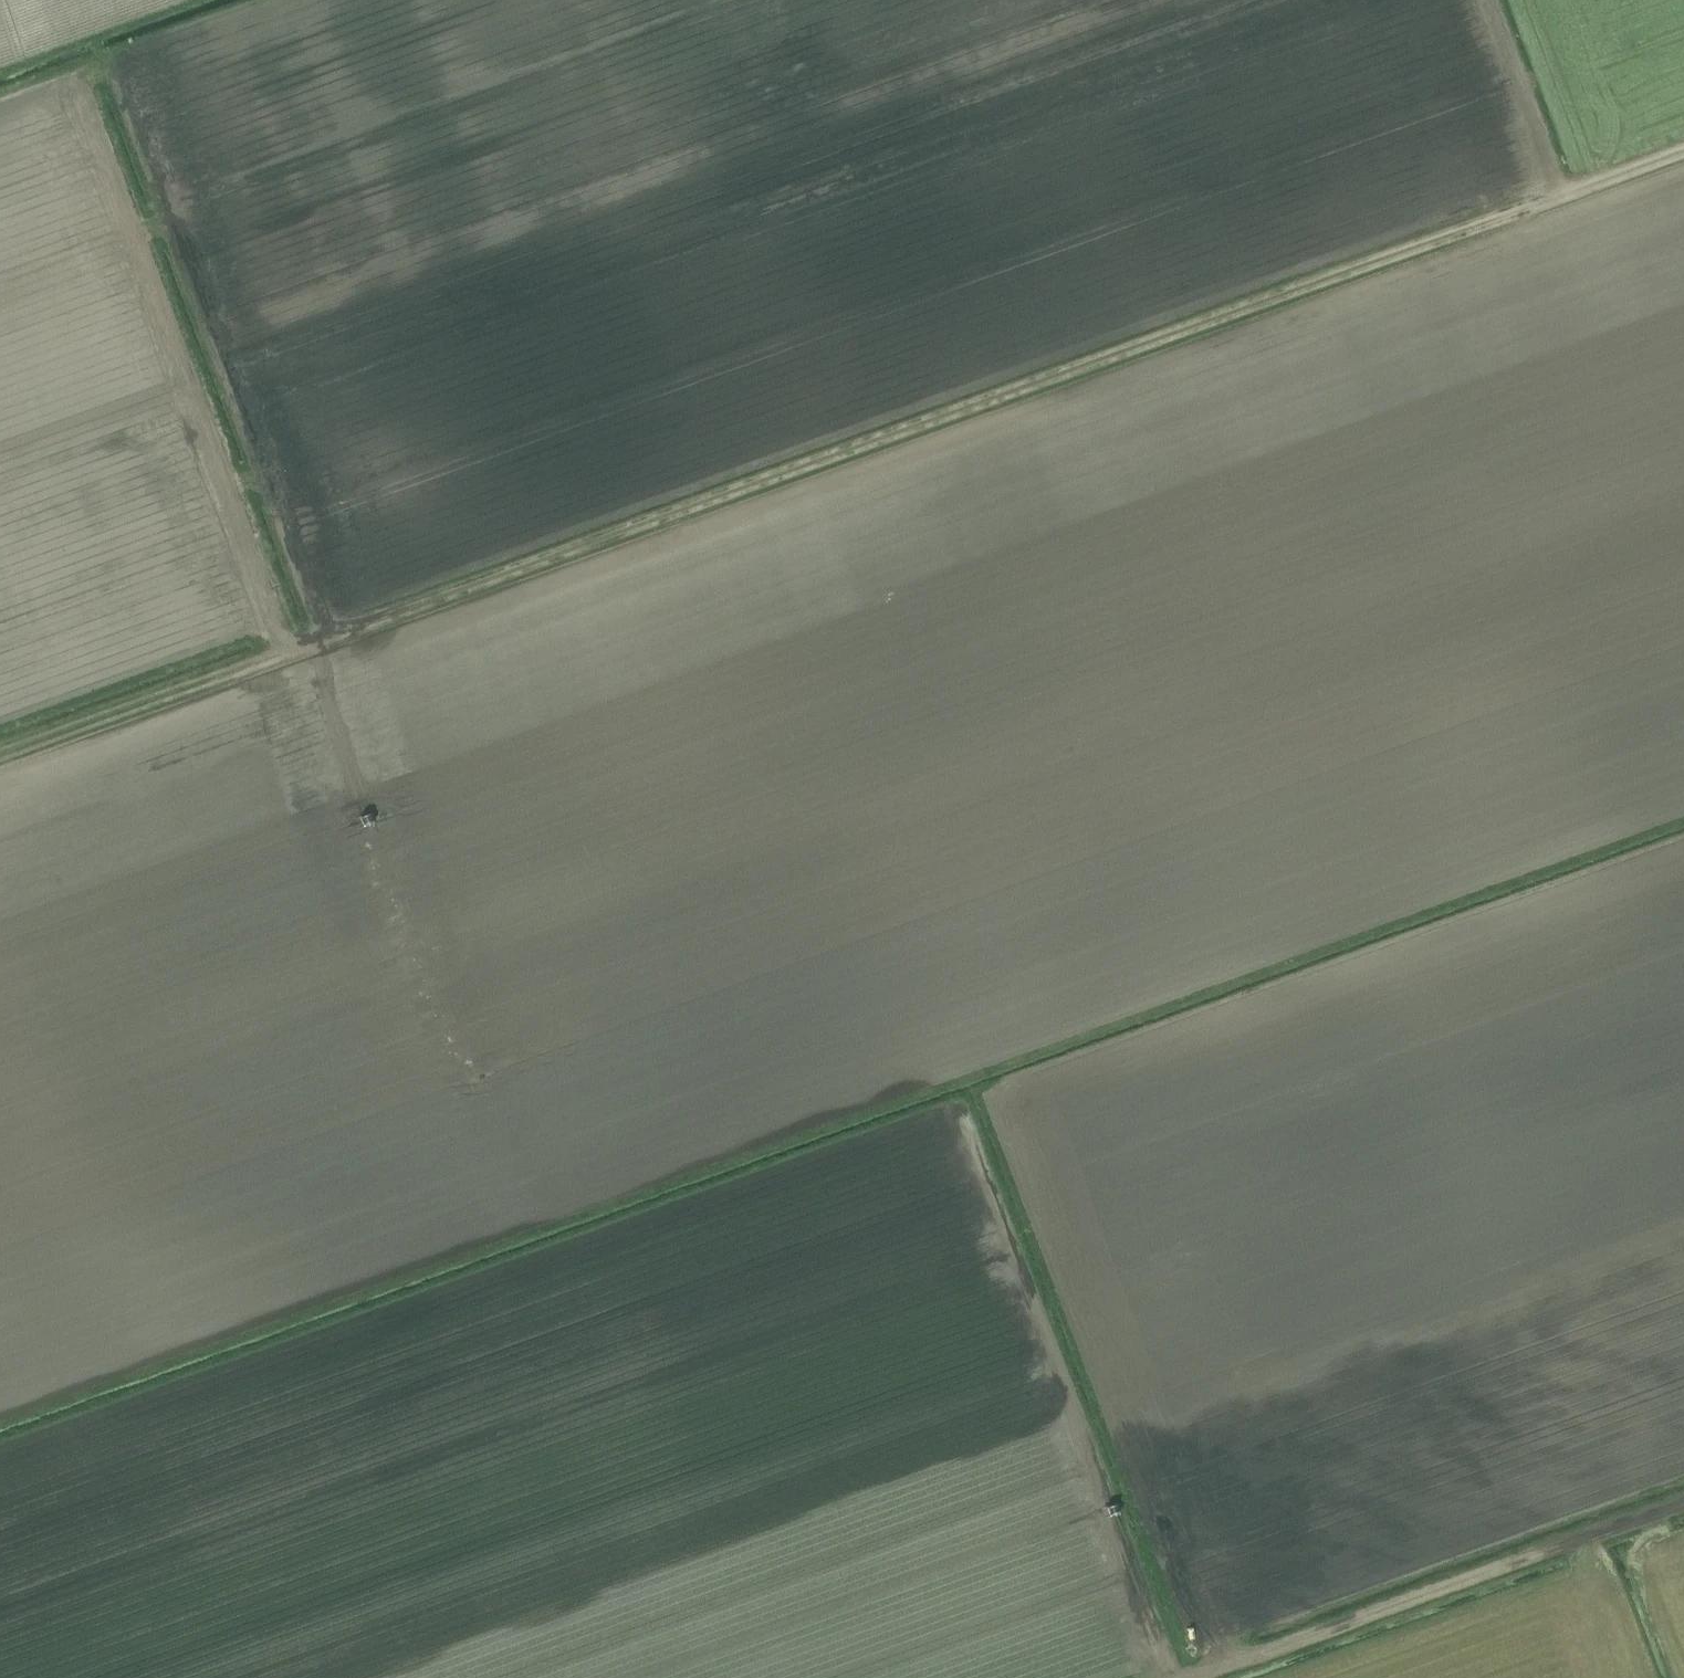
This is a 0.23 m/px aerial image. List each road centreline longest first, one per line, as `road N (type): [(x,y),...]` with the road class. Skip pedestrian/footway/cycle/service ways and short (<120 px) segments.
road 1 (track): [(1683,148),(0,754)]
road 2 (track): [(1683,1500),(1187,1677)]

